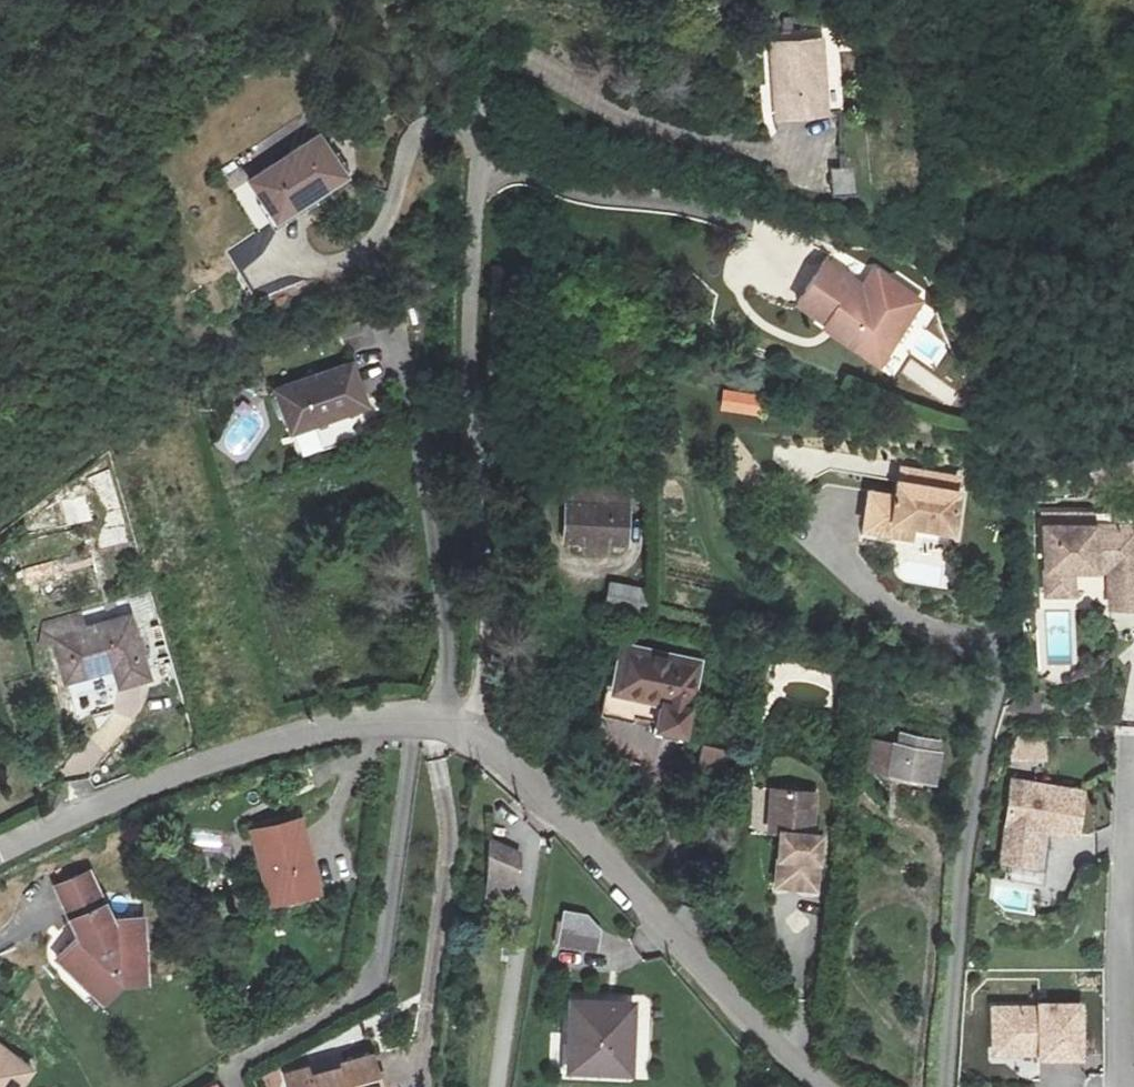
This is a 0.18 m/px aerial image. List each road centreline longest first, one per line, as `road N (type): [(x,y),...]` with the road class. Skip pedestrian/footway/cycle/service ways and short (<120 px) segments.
road 1 (residential): [(469,736),(491,616),(469,355),(481,147)]
road 2 (residential): [(469,736),(527,772),(576,821),(722,995),(821,1086)]
road 3 (residential): [(0,853),(266,743),(392,719),(469,736)]
road 4 (unclassified): [(710,140),(628,116),(525,56),(497,57),(485,77),(481,147)]
road 5 (residential): [(1133,808),(1124,1086)]
road 6 (residential): [(481,147),(585,188),(717,221)]

